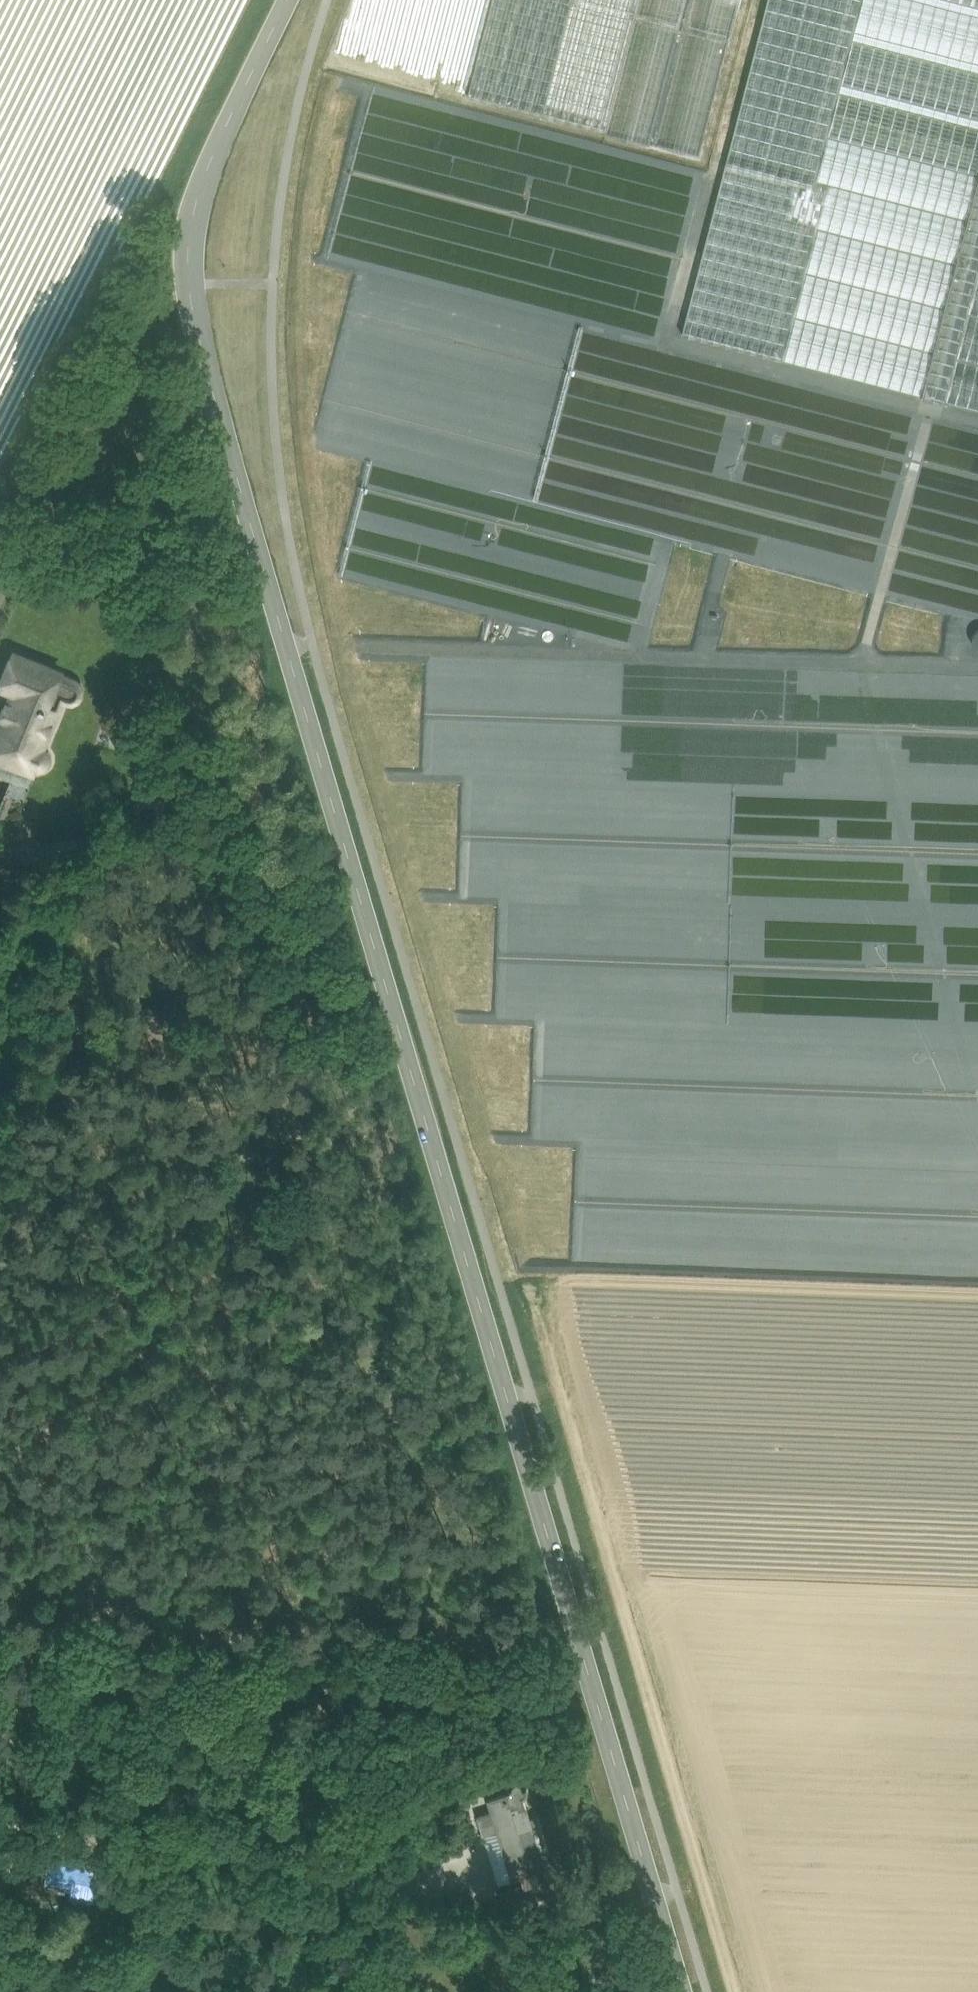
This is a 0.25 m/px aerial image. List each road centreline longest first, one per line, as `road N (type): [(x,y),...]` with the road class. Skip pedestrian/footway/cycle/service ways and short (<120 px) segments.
road 1 (secondary): [(287,0),(207,171),(191,230),(189,284),(200,350),(682,1991)]
road 2 (track): [(0,1829),(339,1874),(355,1890),(367,1991)]

